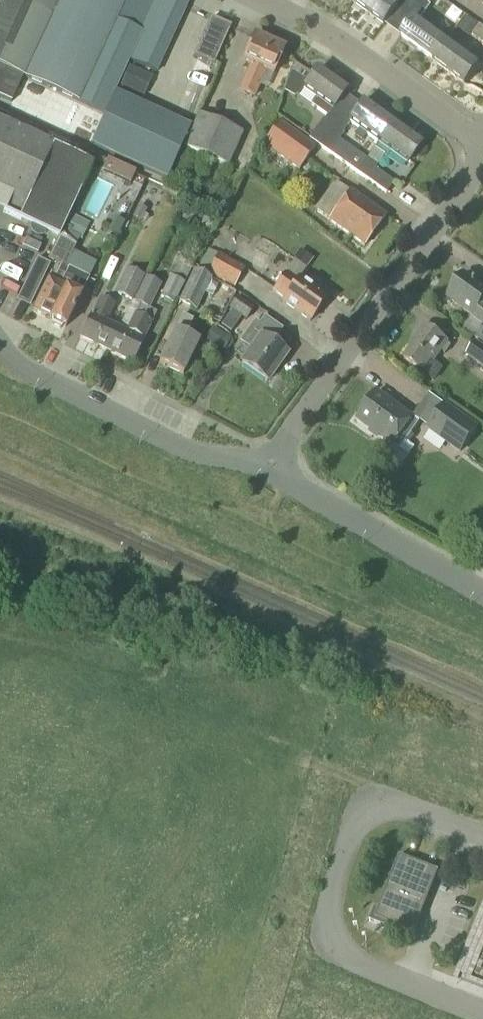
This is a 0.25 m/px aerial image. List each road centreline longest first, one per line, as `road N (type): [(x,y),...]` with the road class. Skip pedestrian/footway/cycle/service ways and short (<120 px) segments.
road 1 (unclassified): [(482,1012),(346,959),(332,925),(332,888),(355,828),(383,802),(482,832)]
road 2 (unclassified): [(268,469),(482,149)]
road 3 (unclassified): [(268,469),(244,457),(206,457),(24,370),(0,345)]
road 4 (unclassified): [(482,143),(360,55),(264,0)]
road 5 (unclassified): [(482,593),(268,469)]

